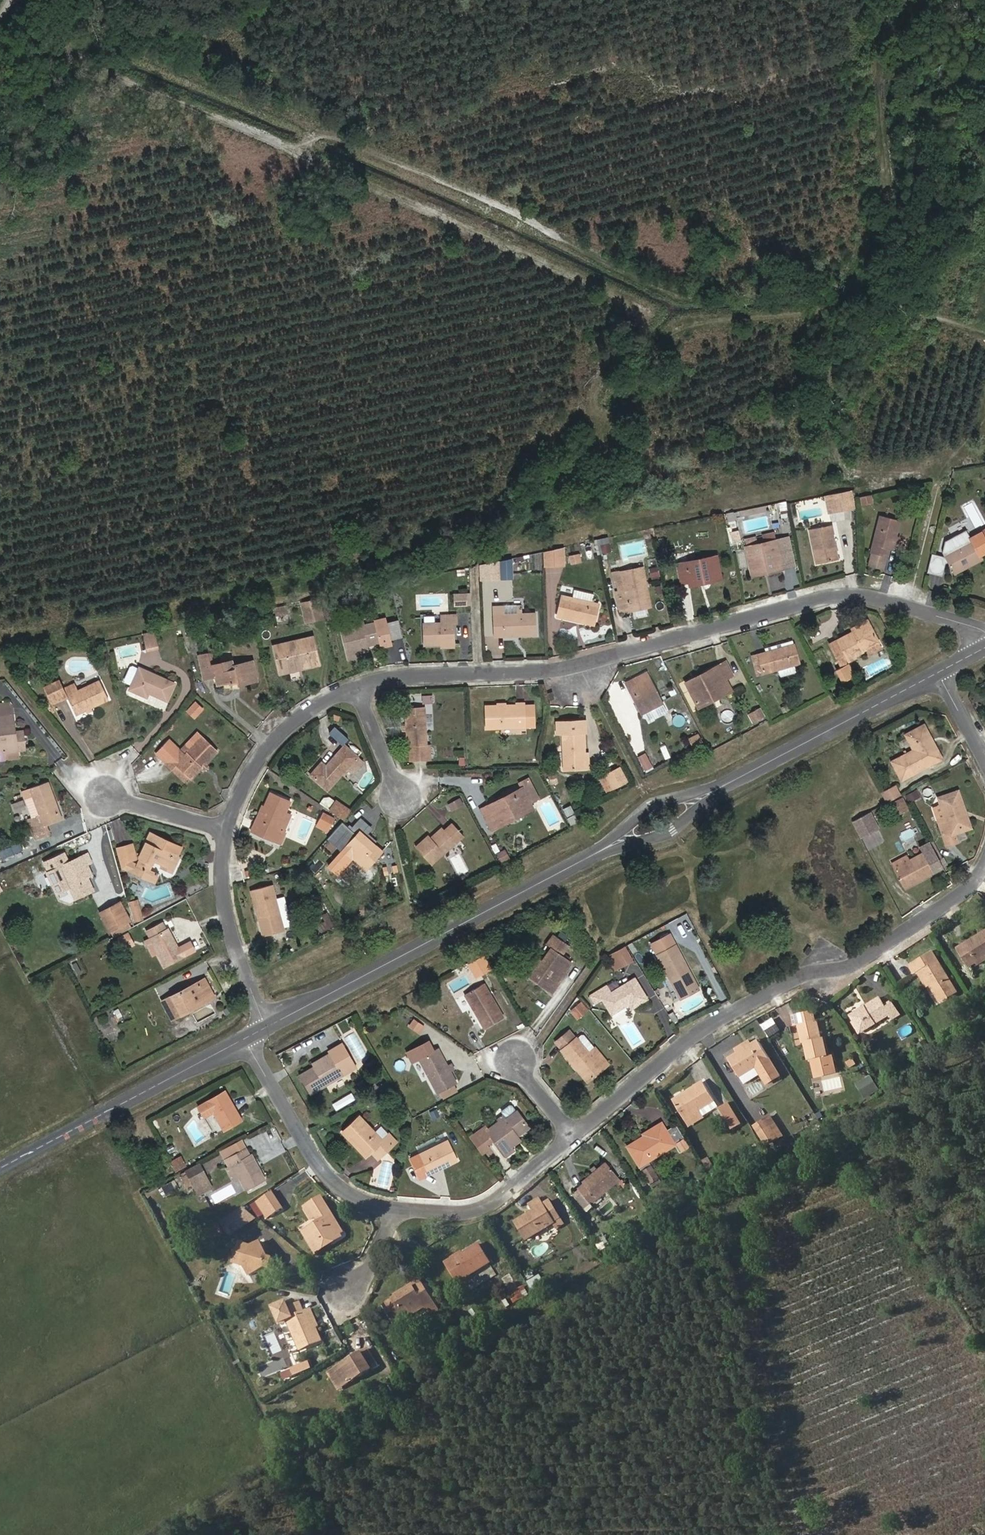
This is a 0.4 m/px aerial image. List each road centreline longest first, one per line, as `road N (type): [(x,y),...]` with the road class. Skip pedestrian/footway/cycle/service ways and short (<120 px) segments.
road 1 (track): [(9,3),(289,151),(645,313),(590,413),(615,425),(686,325),(871,300)]
road 2 (track): [(9,3),(512,213),(683,296),(865,271),(871,300),(984,332)]
road 3 (track): [(984,1051),(170,1534)]
road 4 (residential): [(984,629),(871,596),(842,596),(547,672),(401,677),(358,686)]
road 5 (residential): [(575,1133),(712,1026),(807,974),(863,961),(965,897),(984,867)]
road 6 (tertiary): [(267,1030),(614,845)]
road 7 (track): [(726,1204),(802,1534)]
road 8 (tertiary): [(0,1172),(248,1040)]
road 9 (tertiary): [(719,790),(943,673)]
road 10 (residential): [(248,1040),(329,1176),(397,1210)]
road 11 (residential): [(226,830),(230,925),(267,1030)]
road 12 (residential): [(397,1210),(477,1210),(501,1199),(575,1133)]
road 13 (residential): [(358,686),(287,726),(244,784),(226,830)]
road 14 (tertiary): [(719,790),(654,804),(614,845)]
road 15 (residential): [(107,798),(226,830)]
road 16 (tertiary): [(614,845),(674,830),(719,790)]

